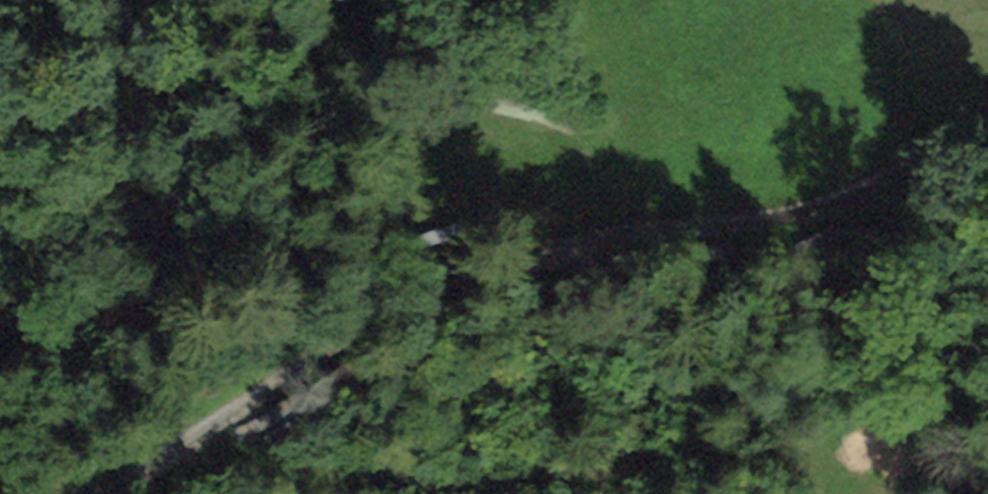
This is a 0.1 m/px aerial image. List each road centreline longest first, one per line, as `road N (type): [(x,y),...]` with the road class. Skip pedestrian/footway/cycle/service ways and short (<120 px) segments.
road 1 (track): [(111,493),(440,282),(841,198),(932,172),(987,144)]
road 2 (track): [(185,447),(236,466),(482,477),(698,453),(784,457)]

